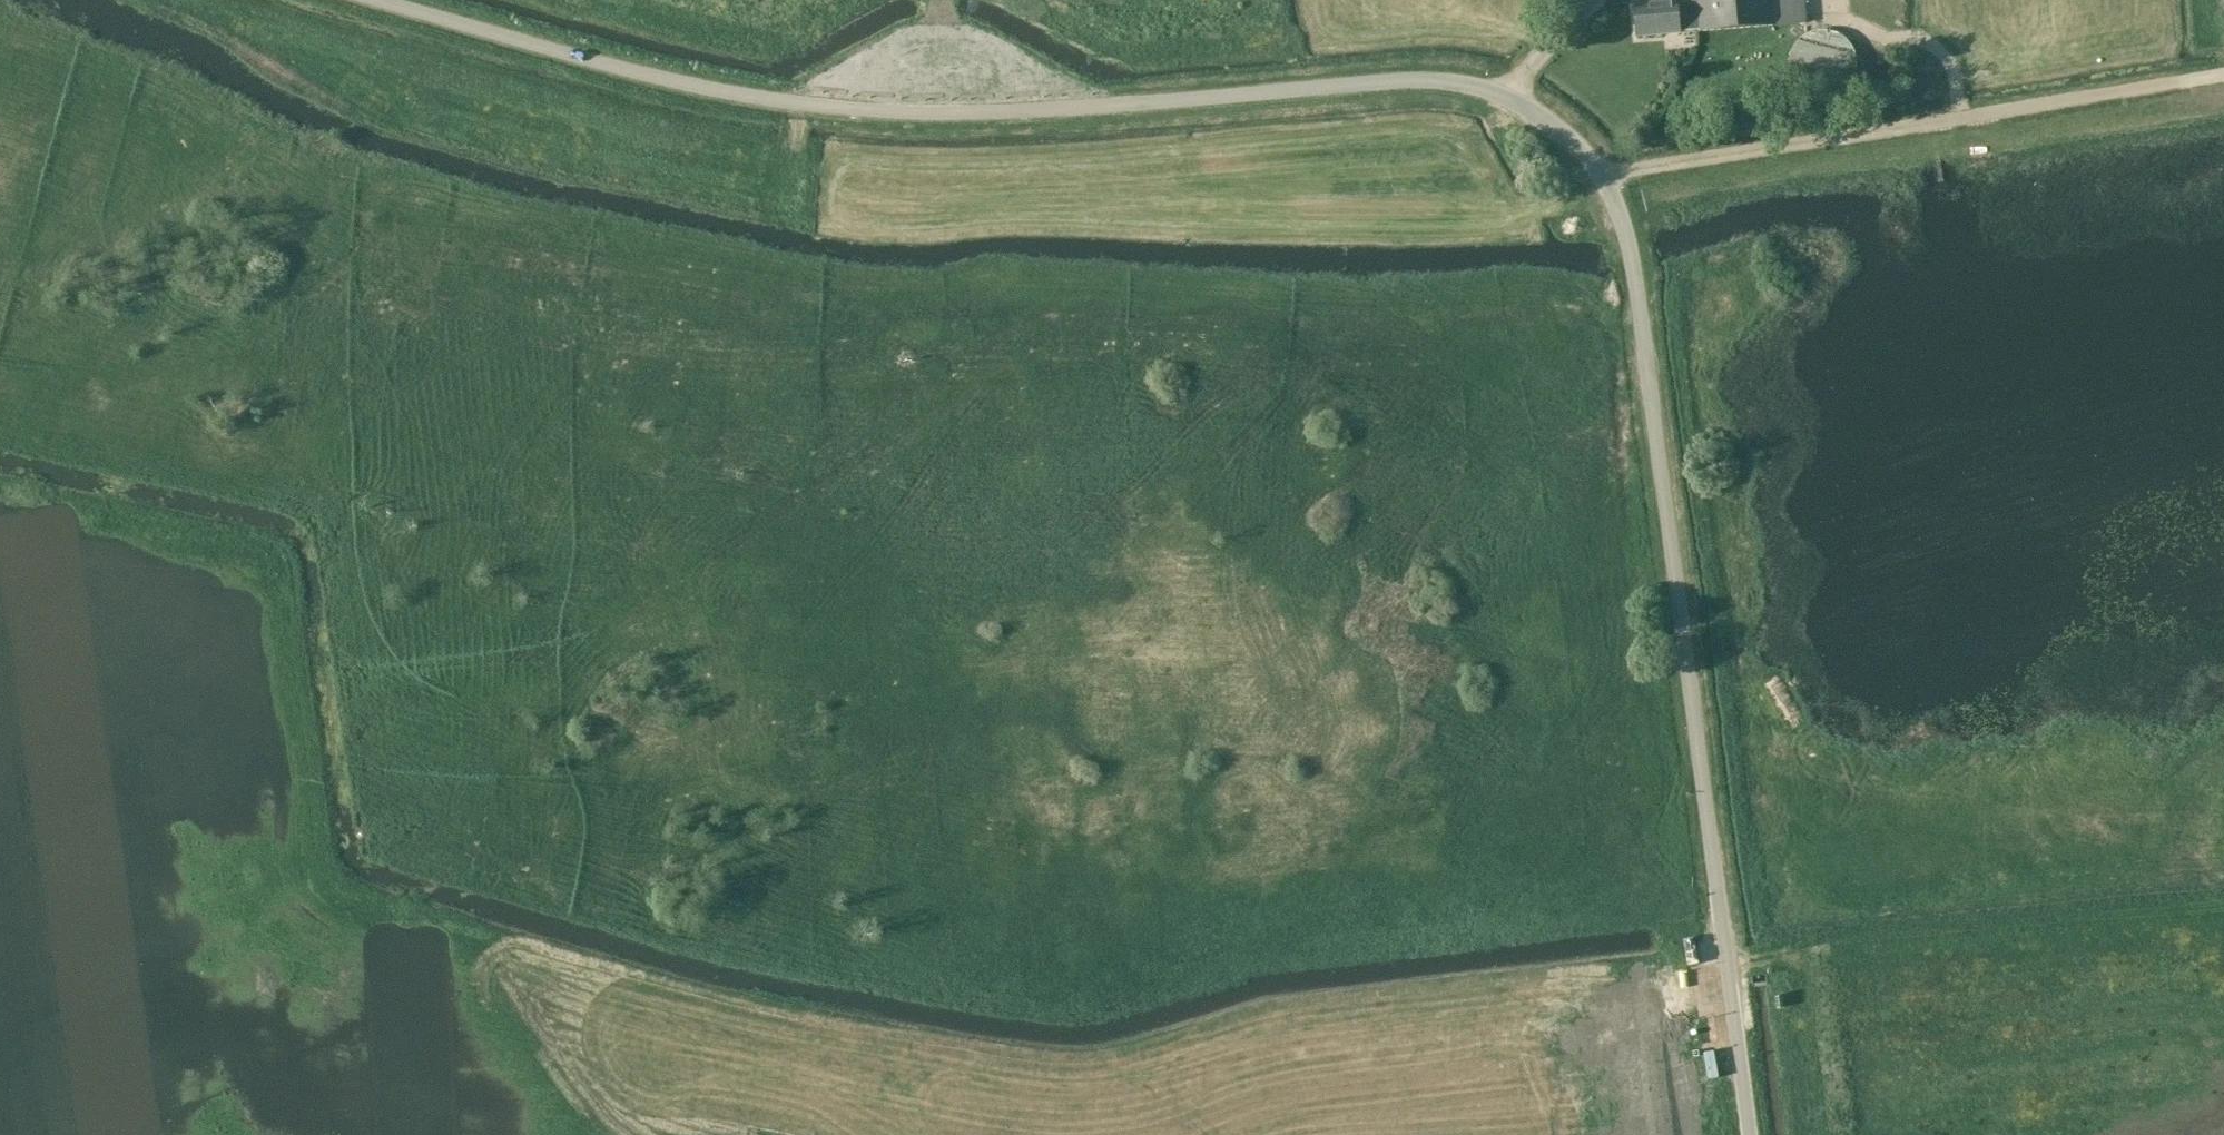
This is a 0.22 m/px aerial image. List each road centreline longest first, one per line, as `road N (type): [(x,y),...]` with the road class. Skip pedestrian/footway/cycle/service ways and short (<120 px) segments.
road 1 (unclassified): [(1750,1134),(1629,246),(1603,175),(1557,127),(1495,91),(1433,80),(973,112),(798,103),(611,65),(378,0)]
road 2 (track): [(1603,175),(2223,75)]

